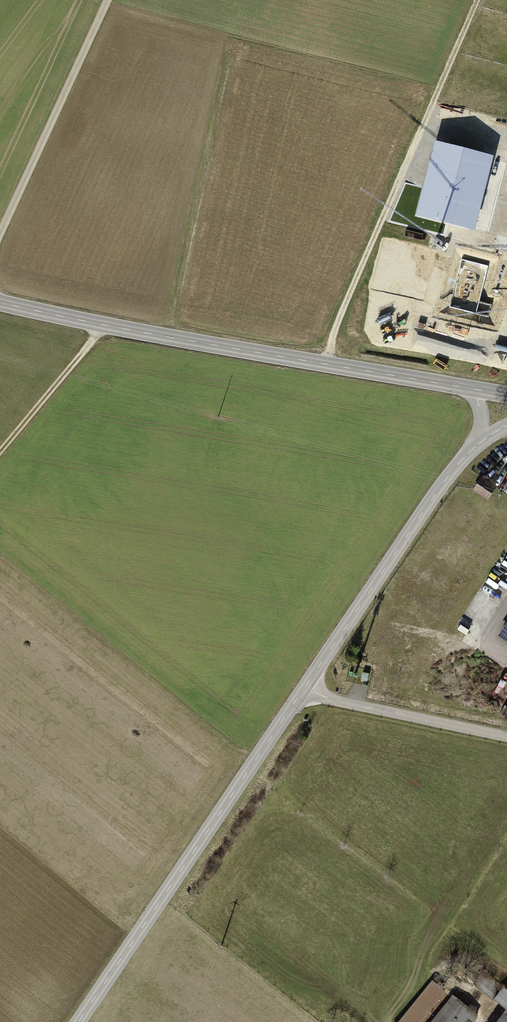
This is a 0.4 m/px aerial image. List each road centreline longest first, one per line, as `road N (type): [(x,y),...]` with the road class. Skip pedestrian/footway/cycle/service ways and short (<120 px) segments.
road 1 (primary): [(475,390),(0,302)]
road 2 (secondary): [(78,1021),(305,689)]
road 3 (track): [(476,0),(324,364)]
road 4 (secondary): [(305,689),(478,444)]
road 5 (track): [(107,0),(0,232)]
road 6 (residential): [(305,689),(506,735)]
road 7 (track): [(0,451),(105,326)]

